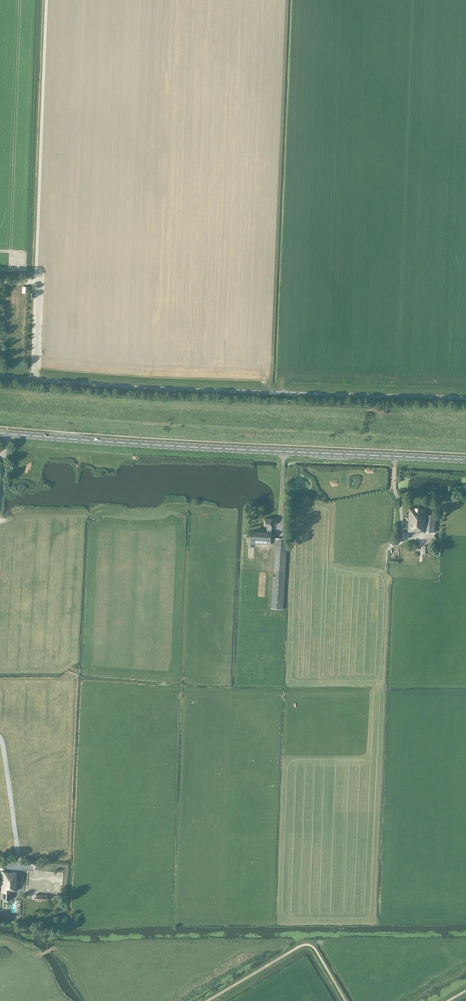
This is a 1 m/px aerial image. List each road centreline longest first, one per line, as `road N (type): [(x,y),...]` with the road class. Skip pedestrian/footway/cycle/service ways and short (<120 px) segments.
road 1 (primary): [(465,460),(0,433)]
road 2 (unclassified): [(465,399),(0,377)]
road 3 (track): [(40,282),(43,0)]

